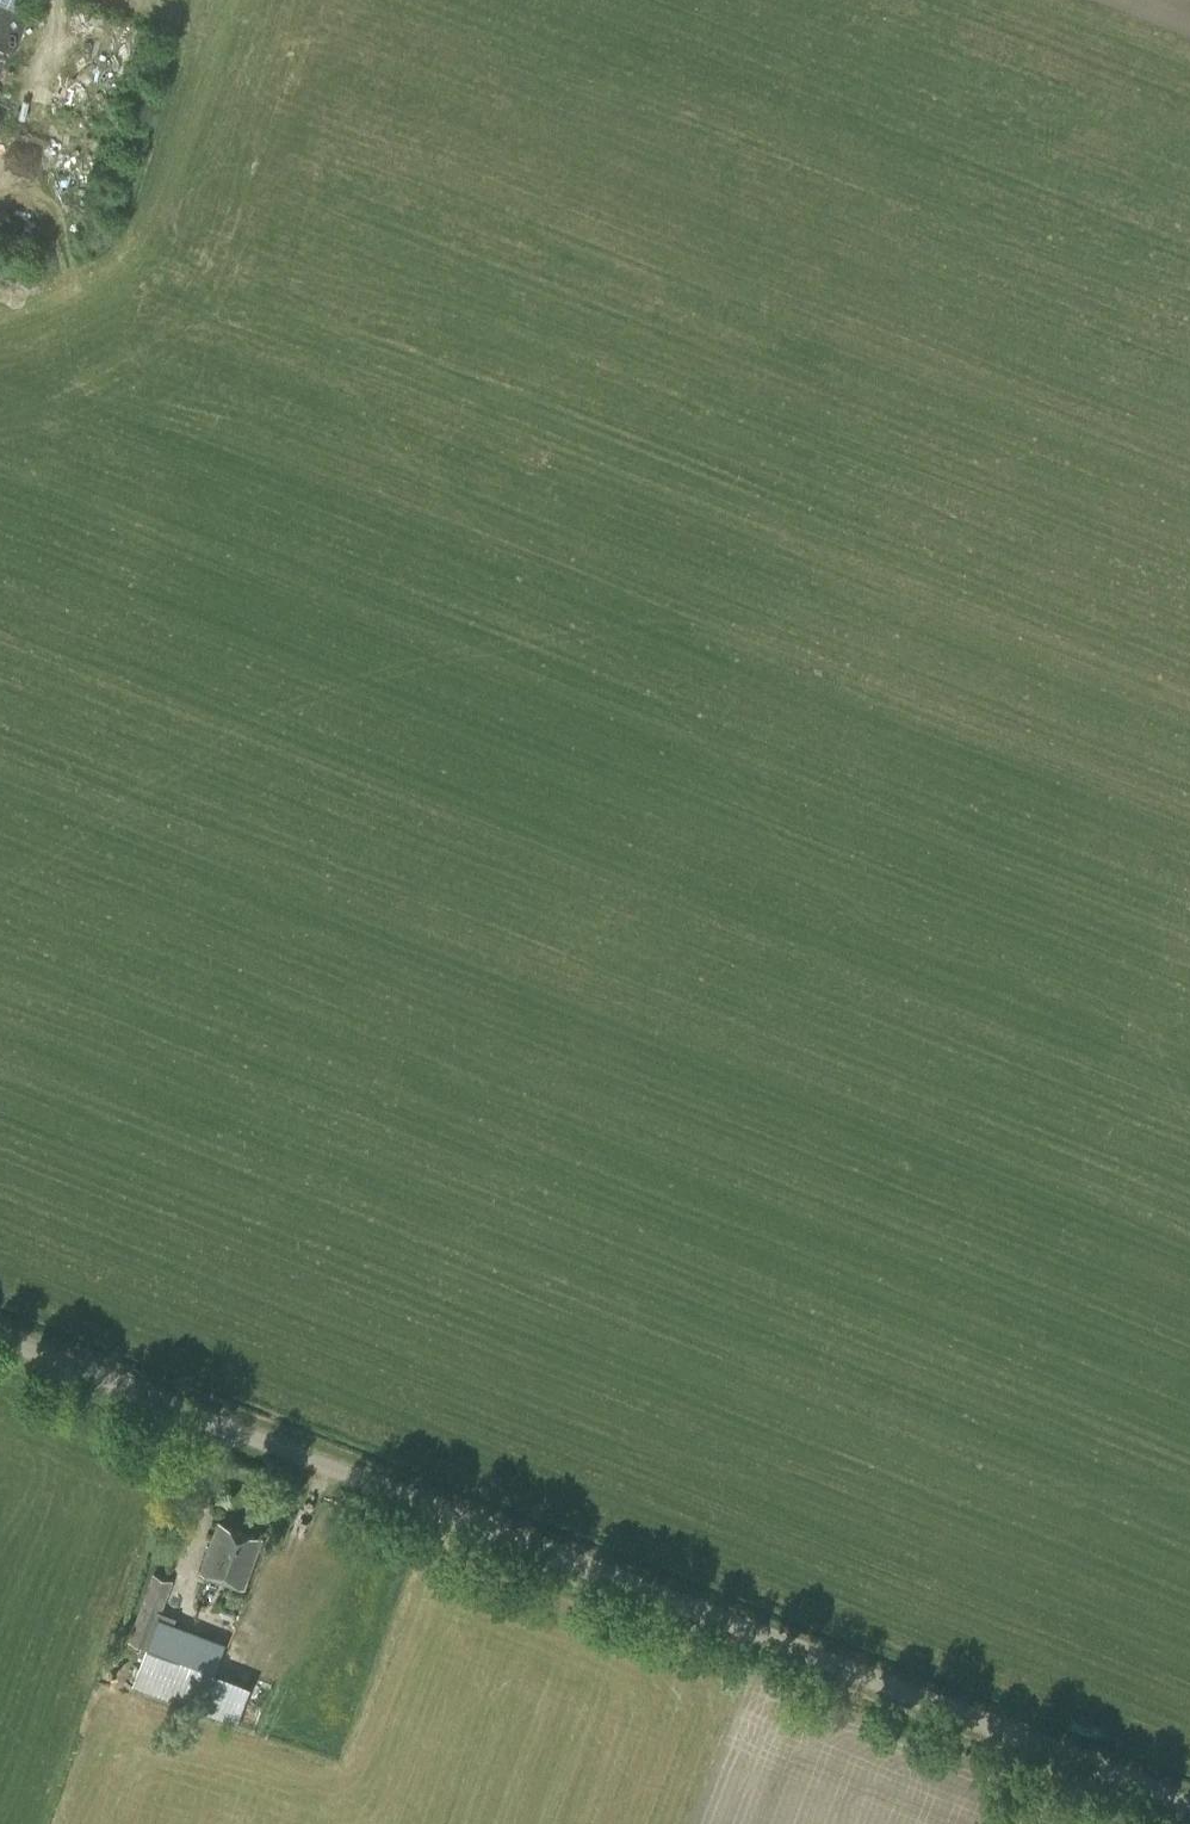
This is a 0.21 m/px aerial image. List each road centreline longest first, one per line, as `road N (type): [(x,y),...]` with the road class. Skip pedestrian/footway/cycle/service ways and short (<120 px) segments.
road 1 (unclassified): [(1189,1804),(0,1341)]

